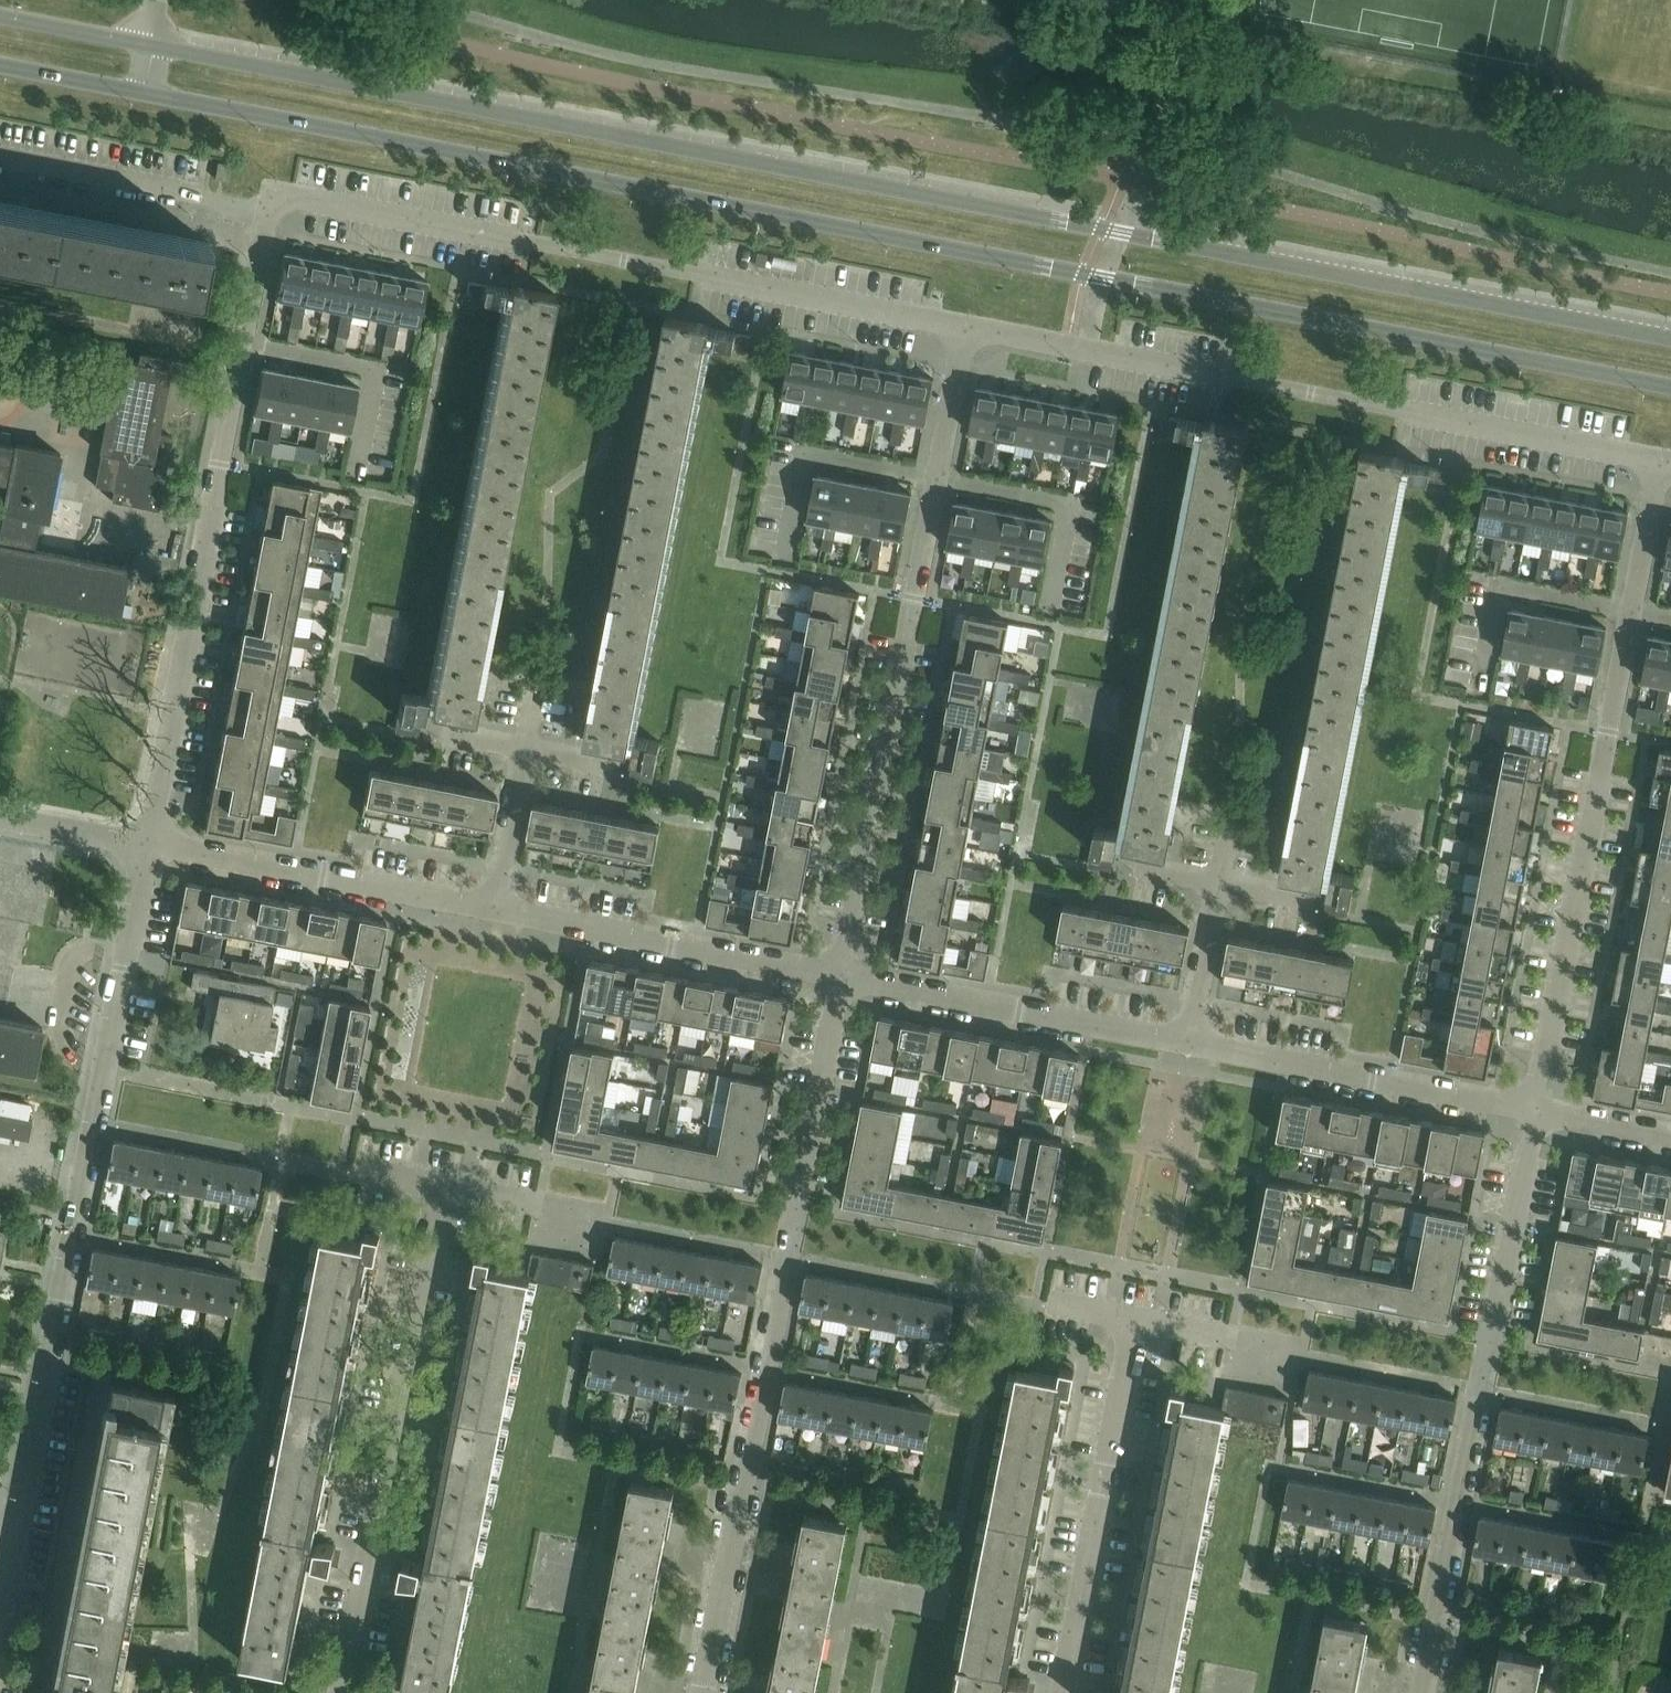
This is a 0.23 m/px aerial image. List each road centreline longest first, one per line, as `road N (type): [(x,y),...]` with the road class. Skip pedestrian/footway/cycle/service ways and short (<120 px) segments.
road 1 (secondary): [(142,95),(1670,391)]
road 2 (secondary): [(1670,338),(153,48)]
road 3 (residential): [(699,1692),(843,971)]
road 4 (residential): [(263,215),(299,202),(966,328)]
road 5 (residential): [(966,328),(1658,462)]
road 6 (residential): [(0,1528),(126,842)]
road 7 (residential): [(1537,1110),(1658,462)]
road 8 (residential): [(843,971),(930,480),(966,328)]
road 9 (residential): [(126,842),(263,215)]
road 10 (residential): [(1424,1692),(1537,1110)]
road 11 (residential): [(436,1189),(342,1692)]
road 12 (residential): [(1140,1273),(1062,1692)]
road 13 (residential): [(126,842),(496,907)]
road 14 (residential): [(1186,1039),(1537,1110)]
road 15 (residential): [(496,907),(843,971)]
road 16 (residential): [(843,971),(1186,1039)]
road 17 (residential): [(0,160),(263,215)]
road 18 (residential): [(1186,1039),(1224,823)]
road 19 (residential): [(496,907),(533,710)]
road 20 (secondary): [(153,48),(0,18)]
road 21 (secondary): [(0,67),(142,95)]
road 22 (residential): [(1537,1110),(1670,1137)]
road 23 (residential): [(0,817),(126,842)]

